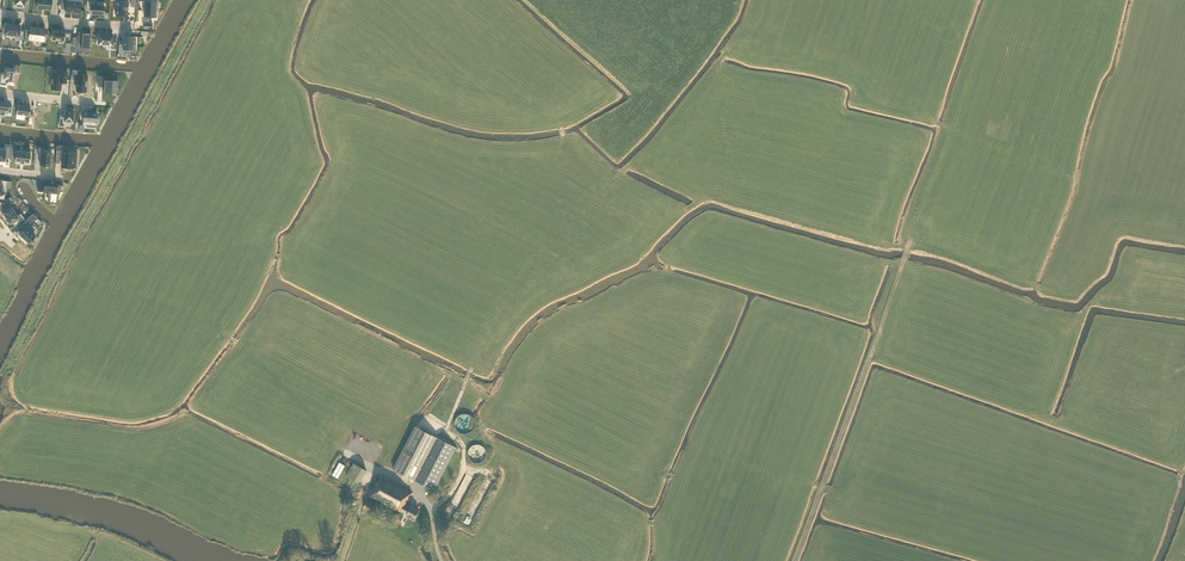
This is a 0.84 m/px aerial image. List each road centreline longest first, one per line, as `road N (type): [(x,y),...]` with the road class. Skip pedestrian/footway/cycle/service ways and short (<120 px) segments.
road 1 (track): [(795,560),(908,247)]
road 2 (residential): [(0,14),(131,26)]
road 3 (track): [(423,422),(464,447),(455,488),(431,508)]

